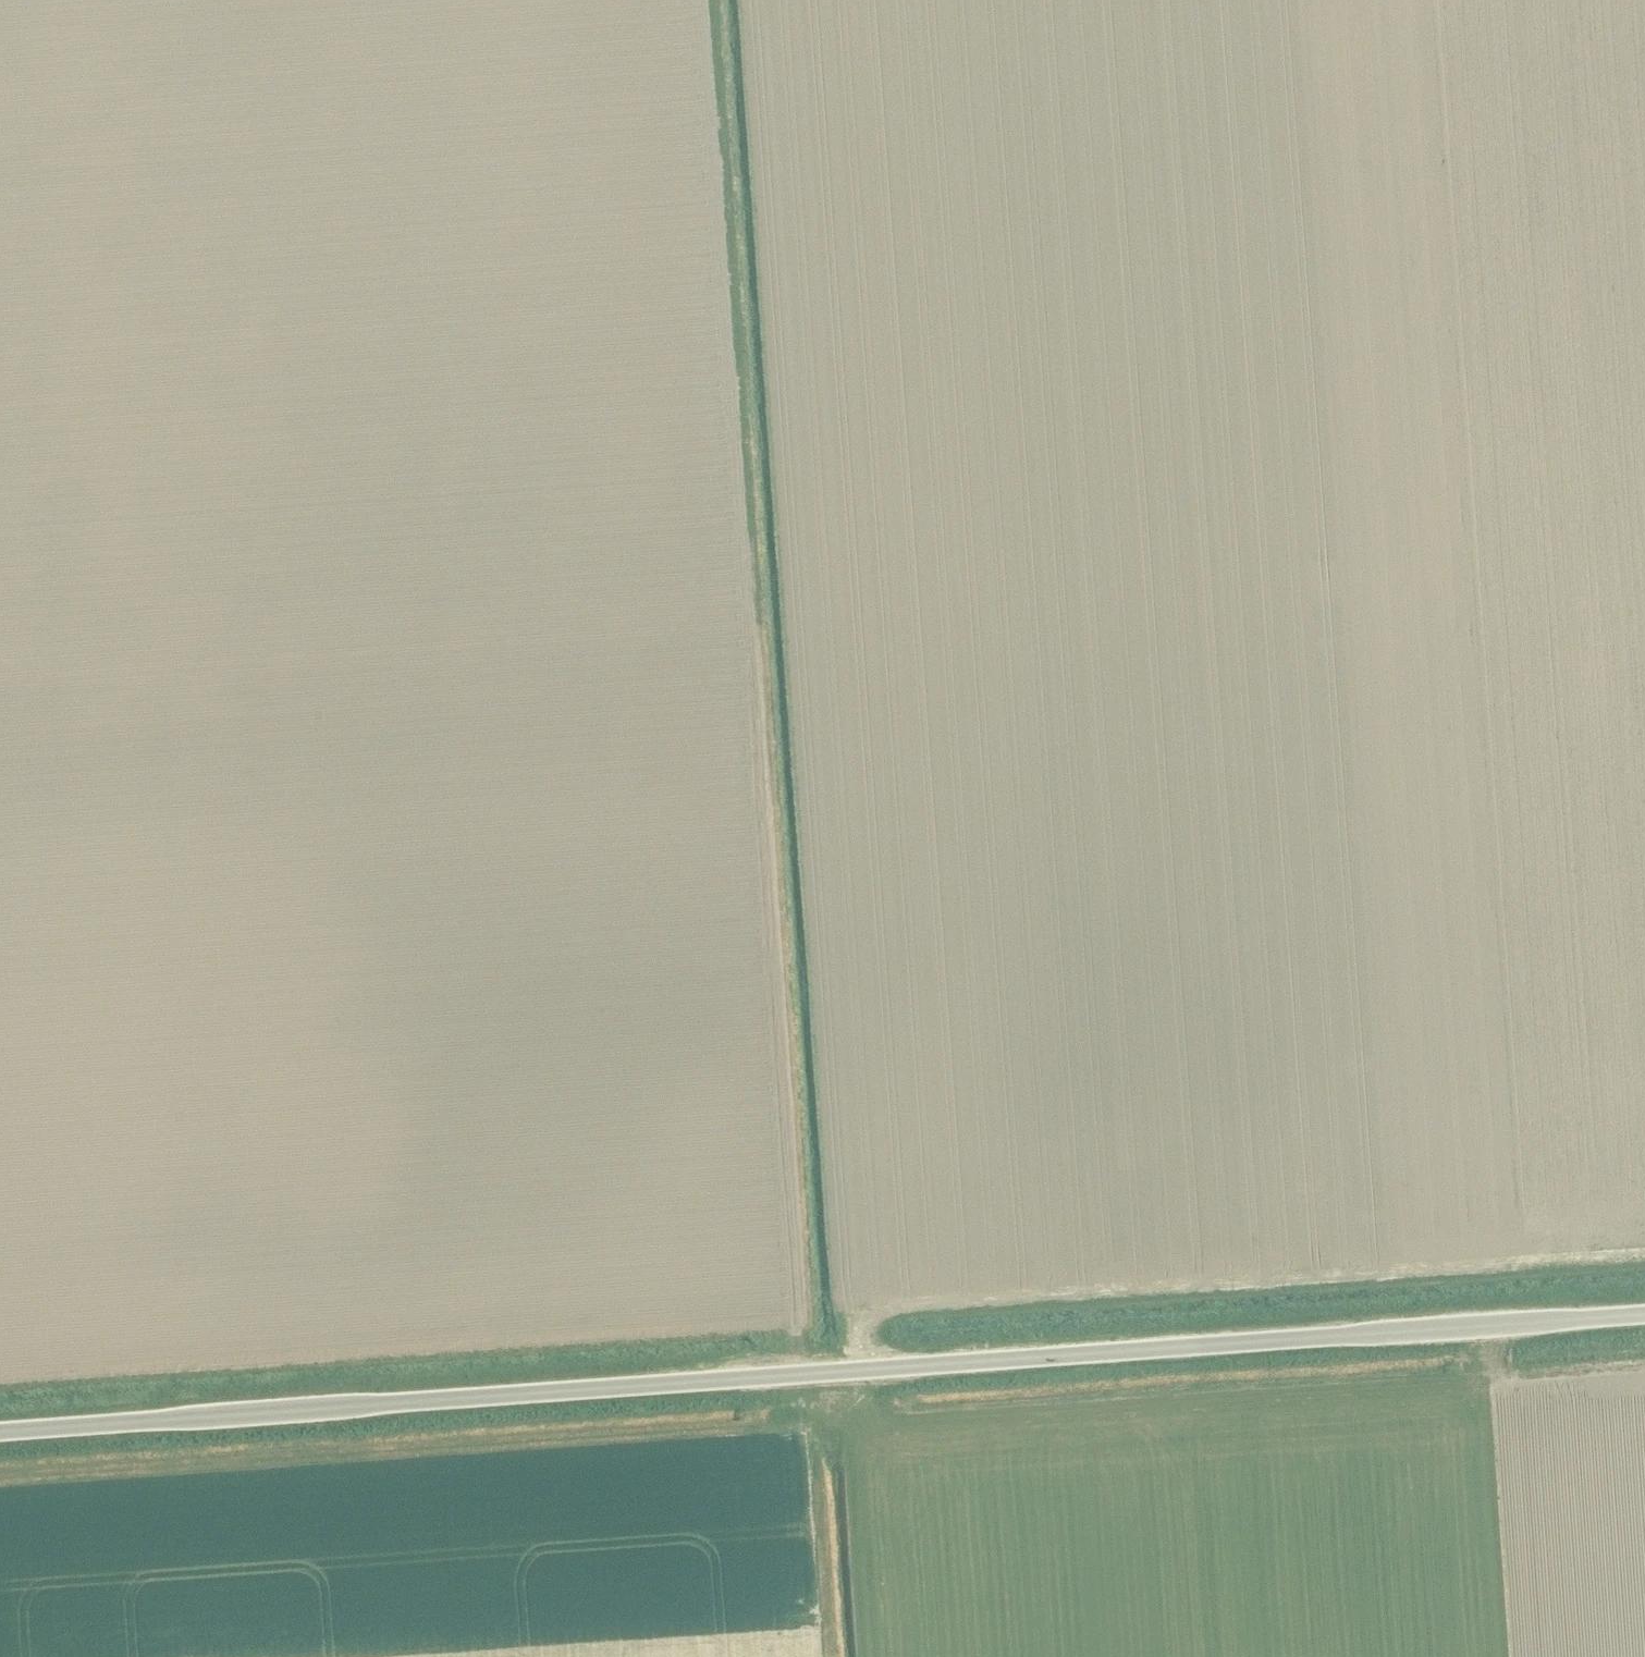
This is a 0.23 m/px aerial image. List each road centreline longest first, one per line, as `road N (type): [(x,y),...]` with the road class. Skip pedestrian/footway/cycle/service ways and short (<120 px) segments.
road 1 (unclassified): [(0,1437),(1644,1324)]

